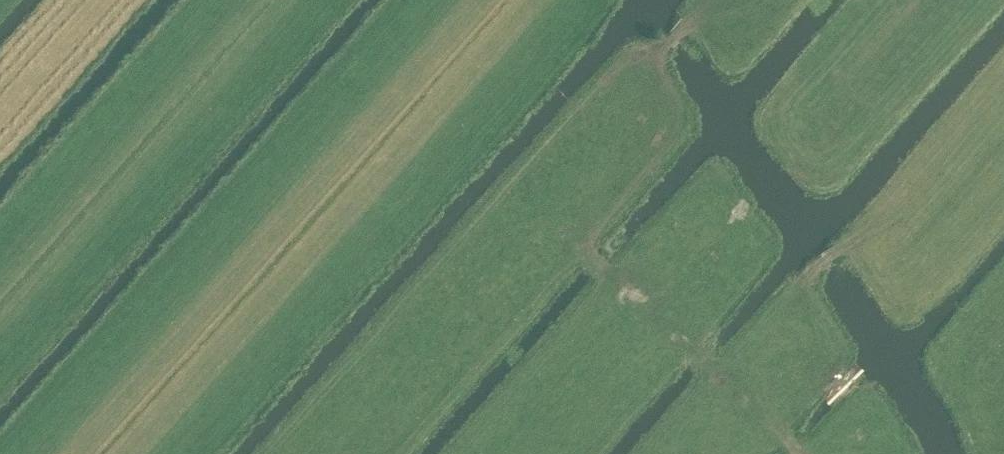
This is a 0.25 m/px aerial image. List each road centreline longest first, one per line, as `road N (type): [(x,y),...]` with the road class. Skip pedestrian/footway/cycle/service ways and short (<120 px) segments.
road 1 (track): [(741,0),(698,24),(588,143),(571,209),(584,251),(782,421),(806,453)]

